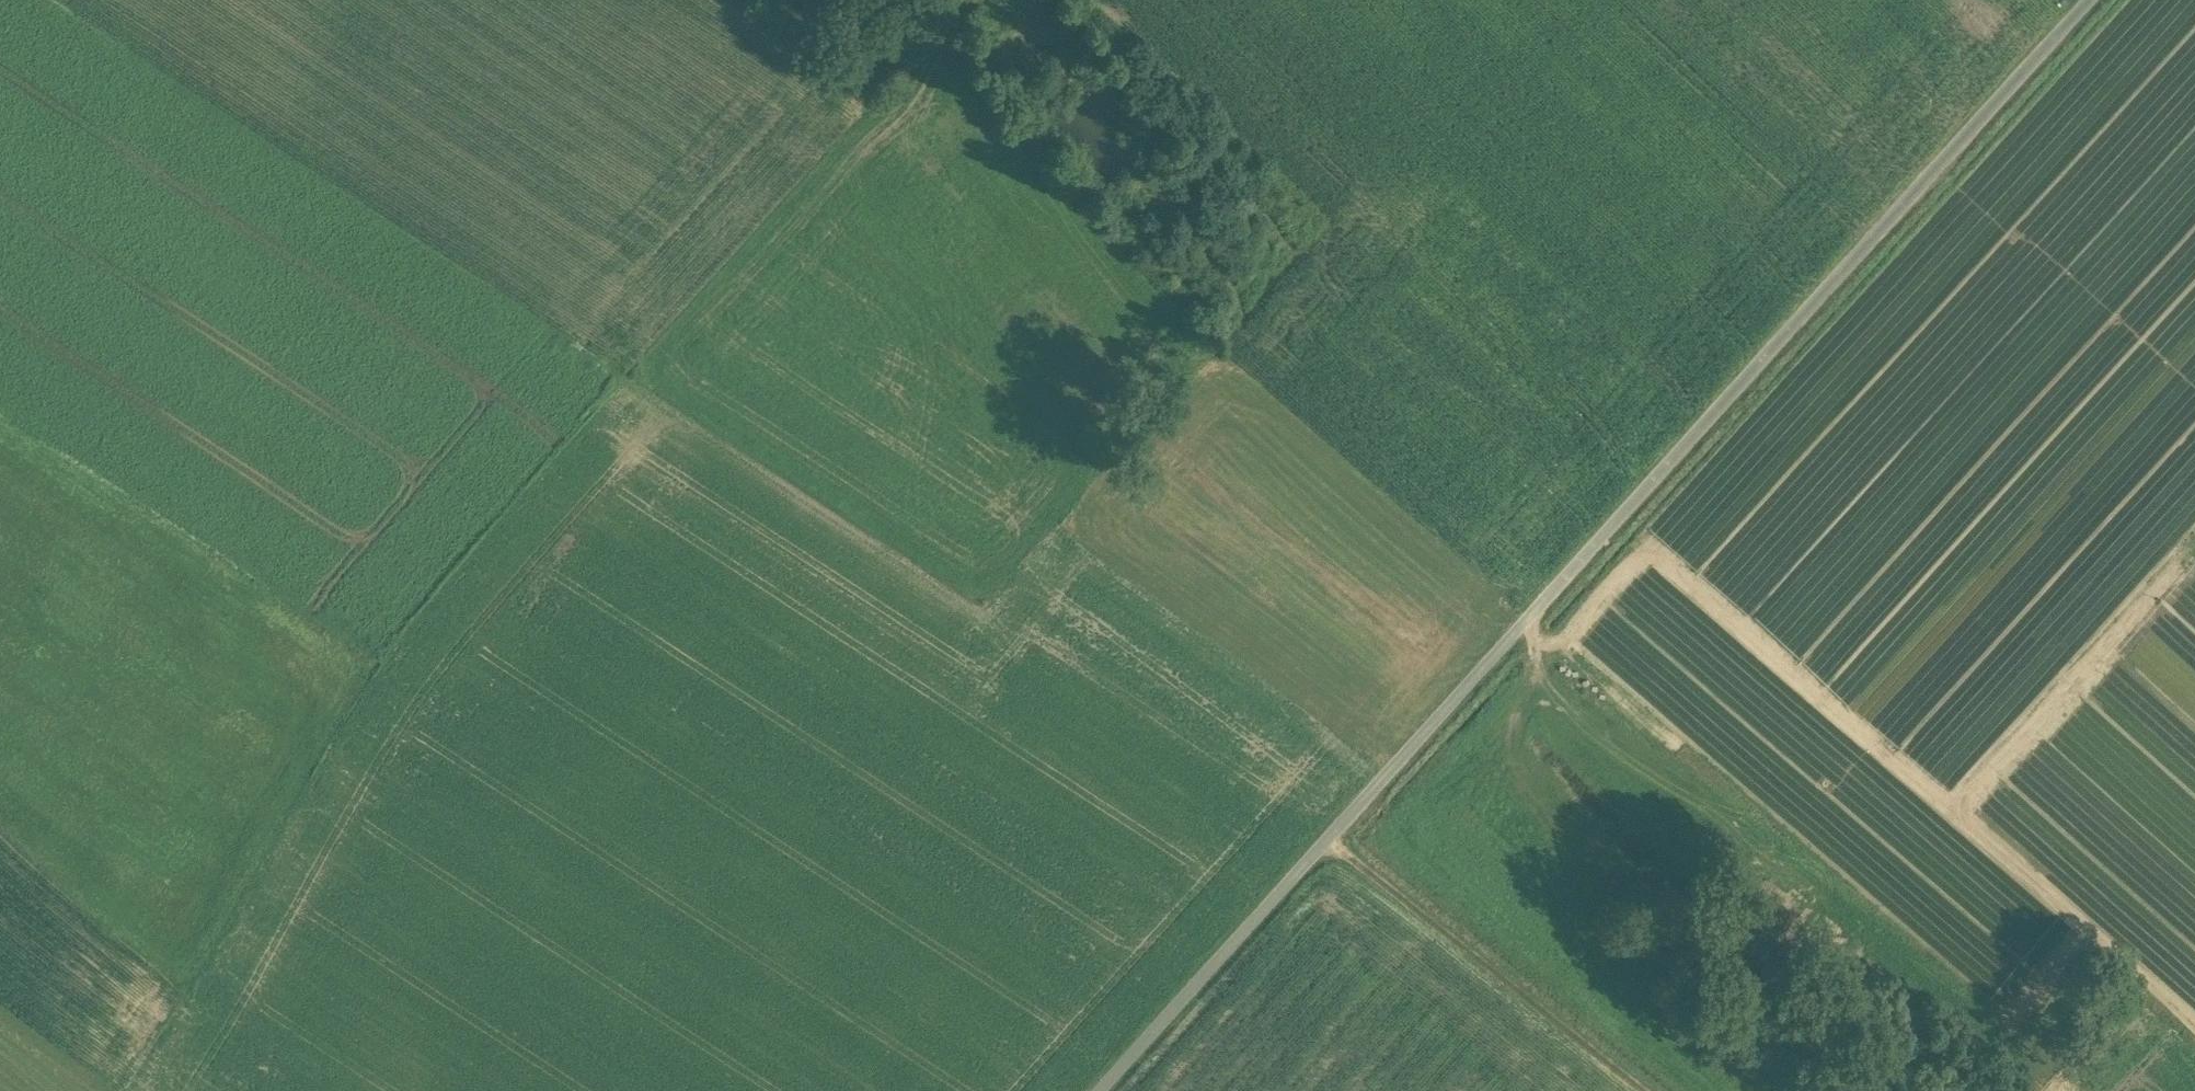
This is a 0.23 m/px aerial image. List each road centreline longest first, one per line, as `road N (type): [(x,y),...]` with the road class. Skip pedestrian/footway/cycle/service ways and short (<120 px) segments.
road 1 (unclassified): [(2106,0),(1115,1090)]

